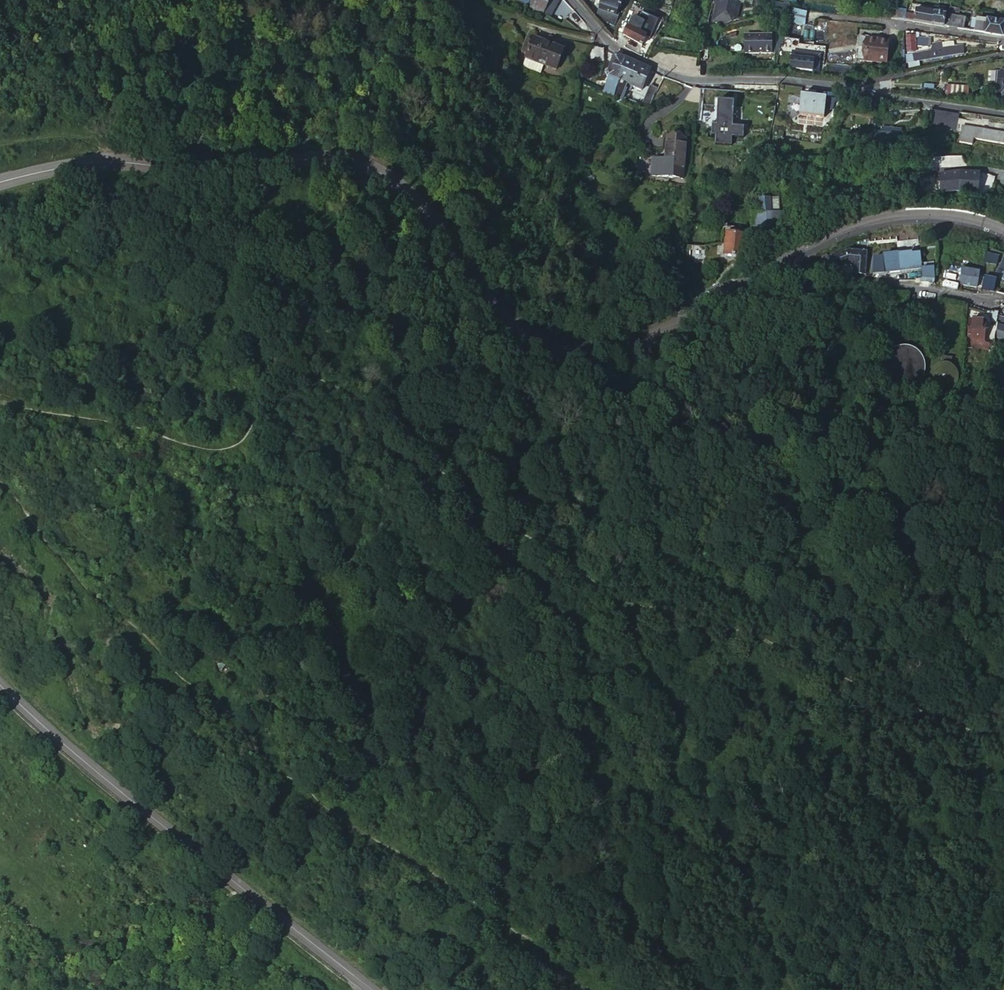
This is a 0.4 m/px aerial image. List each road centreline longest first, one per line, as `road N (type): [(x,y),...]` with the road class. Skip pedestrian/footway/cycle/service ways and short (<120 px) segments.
road 1 (track): [(0,403),(223,449),(246,434),(269,381),(324,381),(370,407),(467,494),(589,579),(635,600),(698,608),(1003,741)]
road 2 (tertiary): [(701,311),(616,349),(581,354),(542,344),(491,301),(416,188),(361,160),(110,160),(0,183)]
road 3 (track): [(584,989),(544,953),(266,760),(215,700),(97,599),(0,483)]
road 4 (tertiary): [(0,682),(374,989)]
road 5 (track): [(792,989),(636,641),(635,600)]
road 6 (unclassified): [(577,0),(610,43),(665,75),(837,88)]
road 7 (tertiary): [(763,276),(848,230),(905,216),(1003,232)]
road 8 (unclassified): [(763,276),(869,278),(1003,300)]
road 9 (unclassified): [(827,16),(1003,42)]
road 10 (unclassified): [(837,88),(1003,57)]
road 11 (unclassified): [(837,88),(1003,116)]

